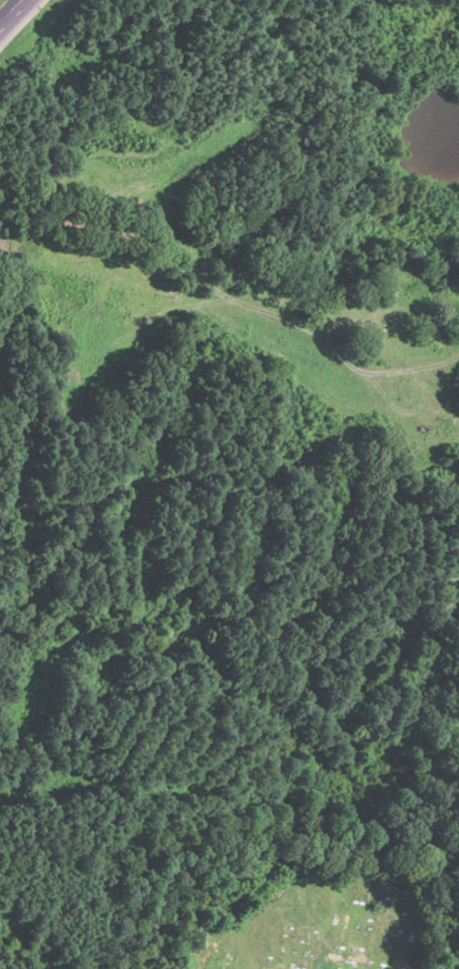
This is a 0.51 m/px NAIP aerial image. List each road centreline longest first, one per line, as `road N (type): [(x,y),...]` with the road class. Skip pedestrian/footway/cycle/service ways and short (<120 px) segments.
road 1 (residential): [(0,185),(134,152),(237,178),(319,241),(382,305)]

